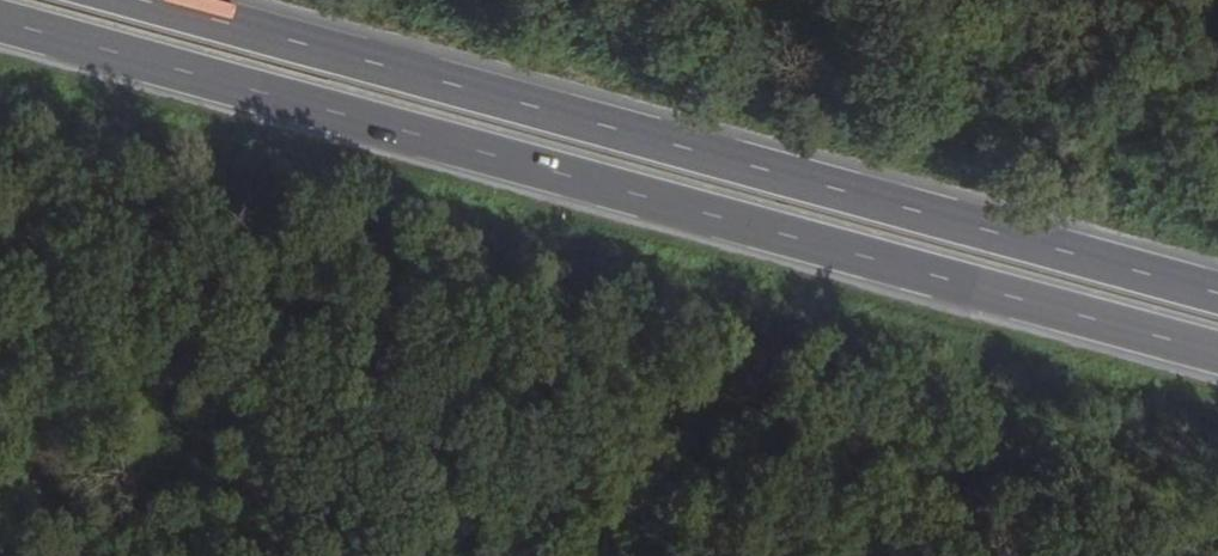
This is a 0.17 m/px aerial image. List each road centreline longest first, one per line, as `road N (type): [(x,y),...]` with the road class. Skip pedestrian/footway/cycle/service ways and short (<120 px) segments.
road 1 (trunk): [(0,27),(1217,358)]
road 2 (trunk): [(1217,294),(128,0)]

